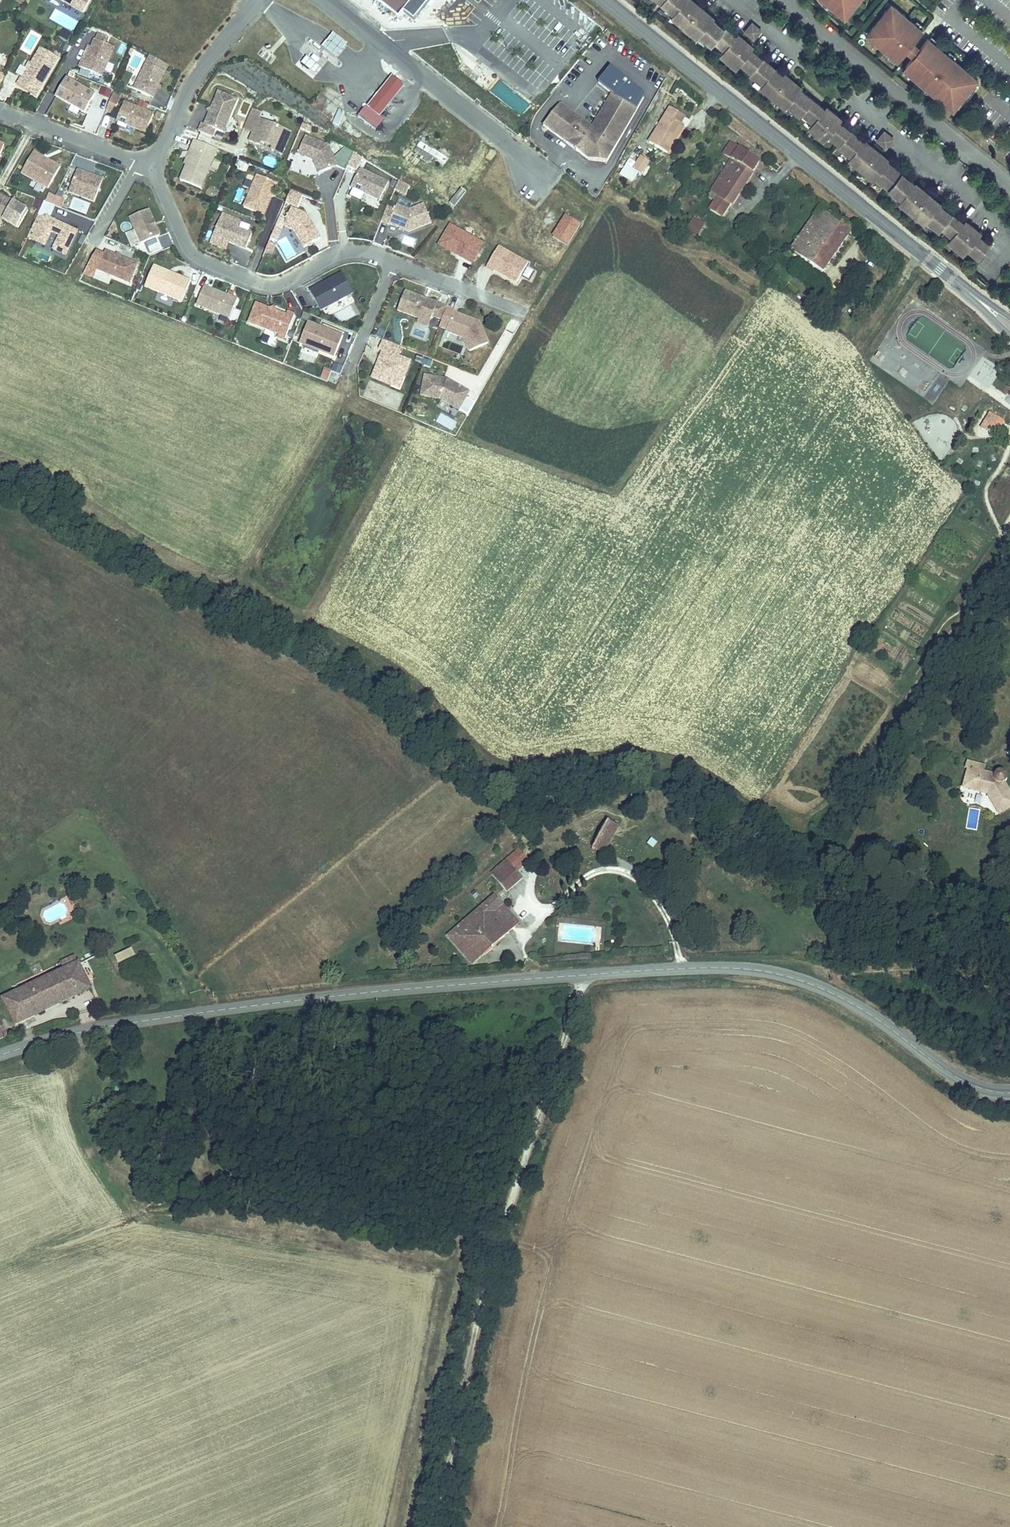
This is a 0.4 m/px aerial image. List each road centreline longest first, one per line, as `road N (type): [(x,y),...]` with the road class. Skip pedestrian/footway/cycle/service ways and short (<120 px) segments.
road 1 (tertiary): [(0,1055),(108,1026),(282,1001),(742,967),(844,998),(945,1071),(1009,1093)]
road 2 (track): [(437,1526),(462,1375),(505,1213),(583,975)]
road 3 (secondary): [(606,0),(1009,325)]
road 4 (residential): [(152,160),(185,238),(205,261),(272,283),(333,257),(371,254),(519,308)]
road 5 (unclassified): [(329,0),(509,144),(533,173),(562,156)]
road 6 (residential): [(1009,187),(784,0)]
road 7 (residential): [(255,0),(198,73),(152,160)]
road 8 (residential): [(0,110),(152,160)]

